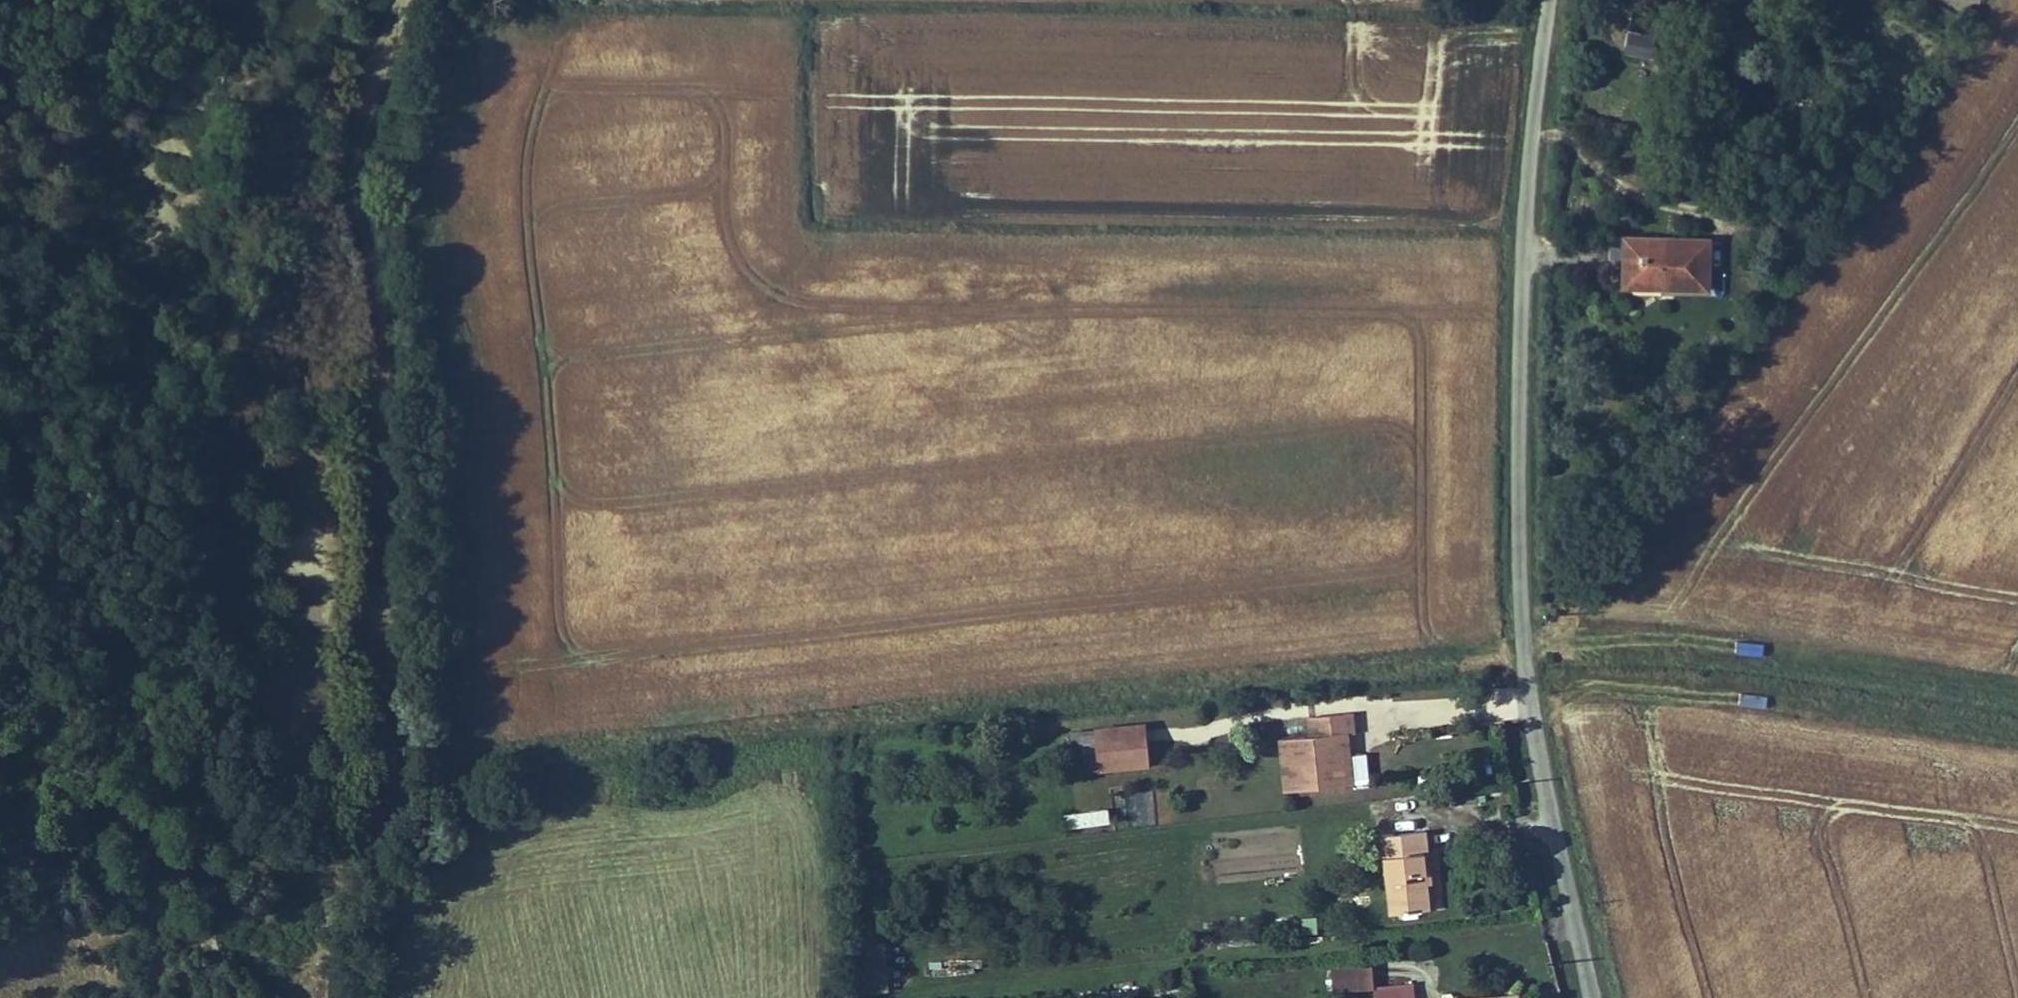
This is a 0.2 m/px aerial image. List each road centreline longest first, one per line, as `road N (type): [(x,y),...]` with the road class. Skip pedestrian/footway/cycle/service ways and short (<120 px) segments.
road 1 (unclassified): [(1592,997),(1541,770),(1521,609),(1524,210),(1549,0)]

